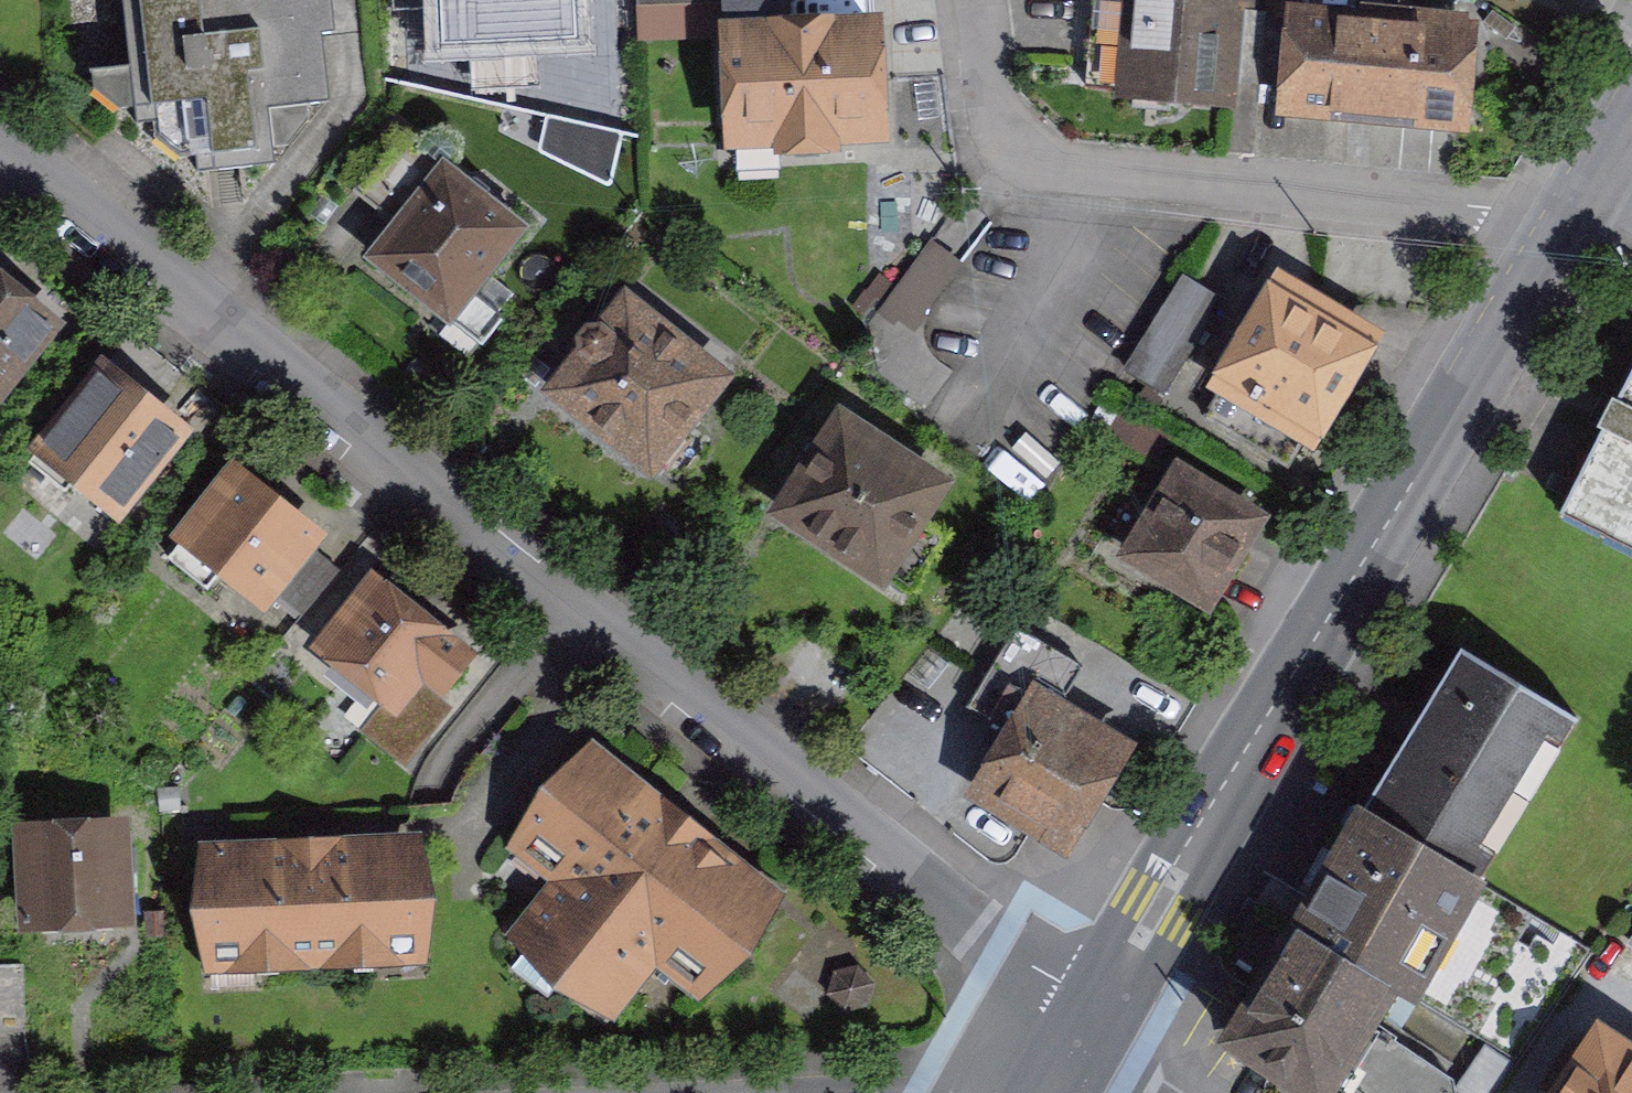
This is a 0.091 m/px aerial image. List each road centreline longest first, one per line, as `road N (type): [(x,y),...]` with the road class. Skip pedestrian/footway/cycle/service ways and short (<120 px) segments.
road 1 (residential): [(1065,1071),(1046,1001),(1011,953),(0,142)]
road 2 (tertiary): [(1065,1071),(1564,222)]
road 3 (residential): [(1564,222),(1470,205),(1083,171),(1012,153),(985,104),(971,0)]
road 4 (residential): [(1065,1071),(998,1087),(757,1092)]

